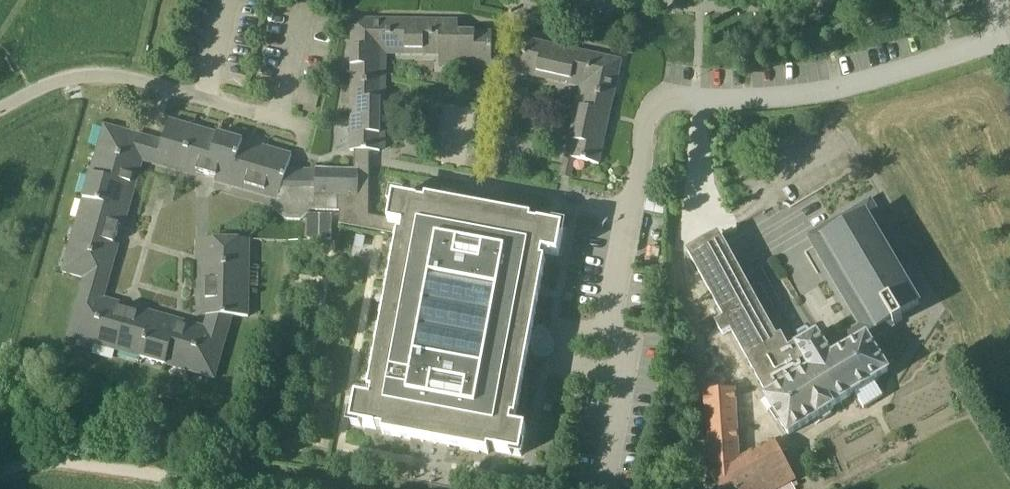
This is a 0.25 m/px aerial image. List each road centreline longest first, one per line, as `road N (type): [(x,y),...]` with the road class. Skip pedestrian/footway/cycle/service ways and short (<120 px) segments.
road 1 (residential): [(0,111),(57,84),(120,76),(297,128)]
road 2 (residential): [(661,0),(789,0)]

